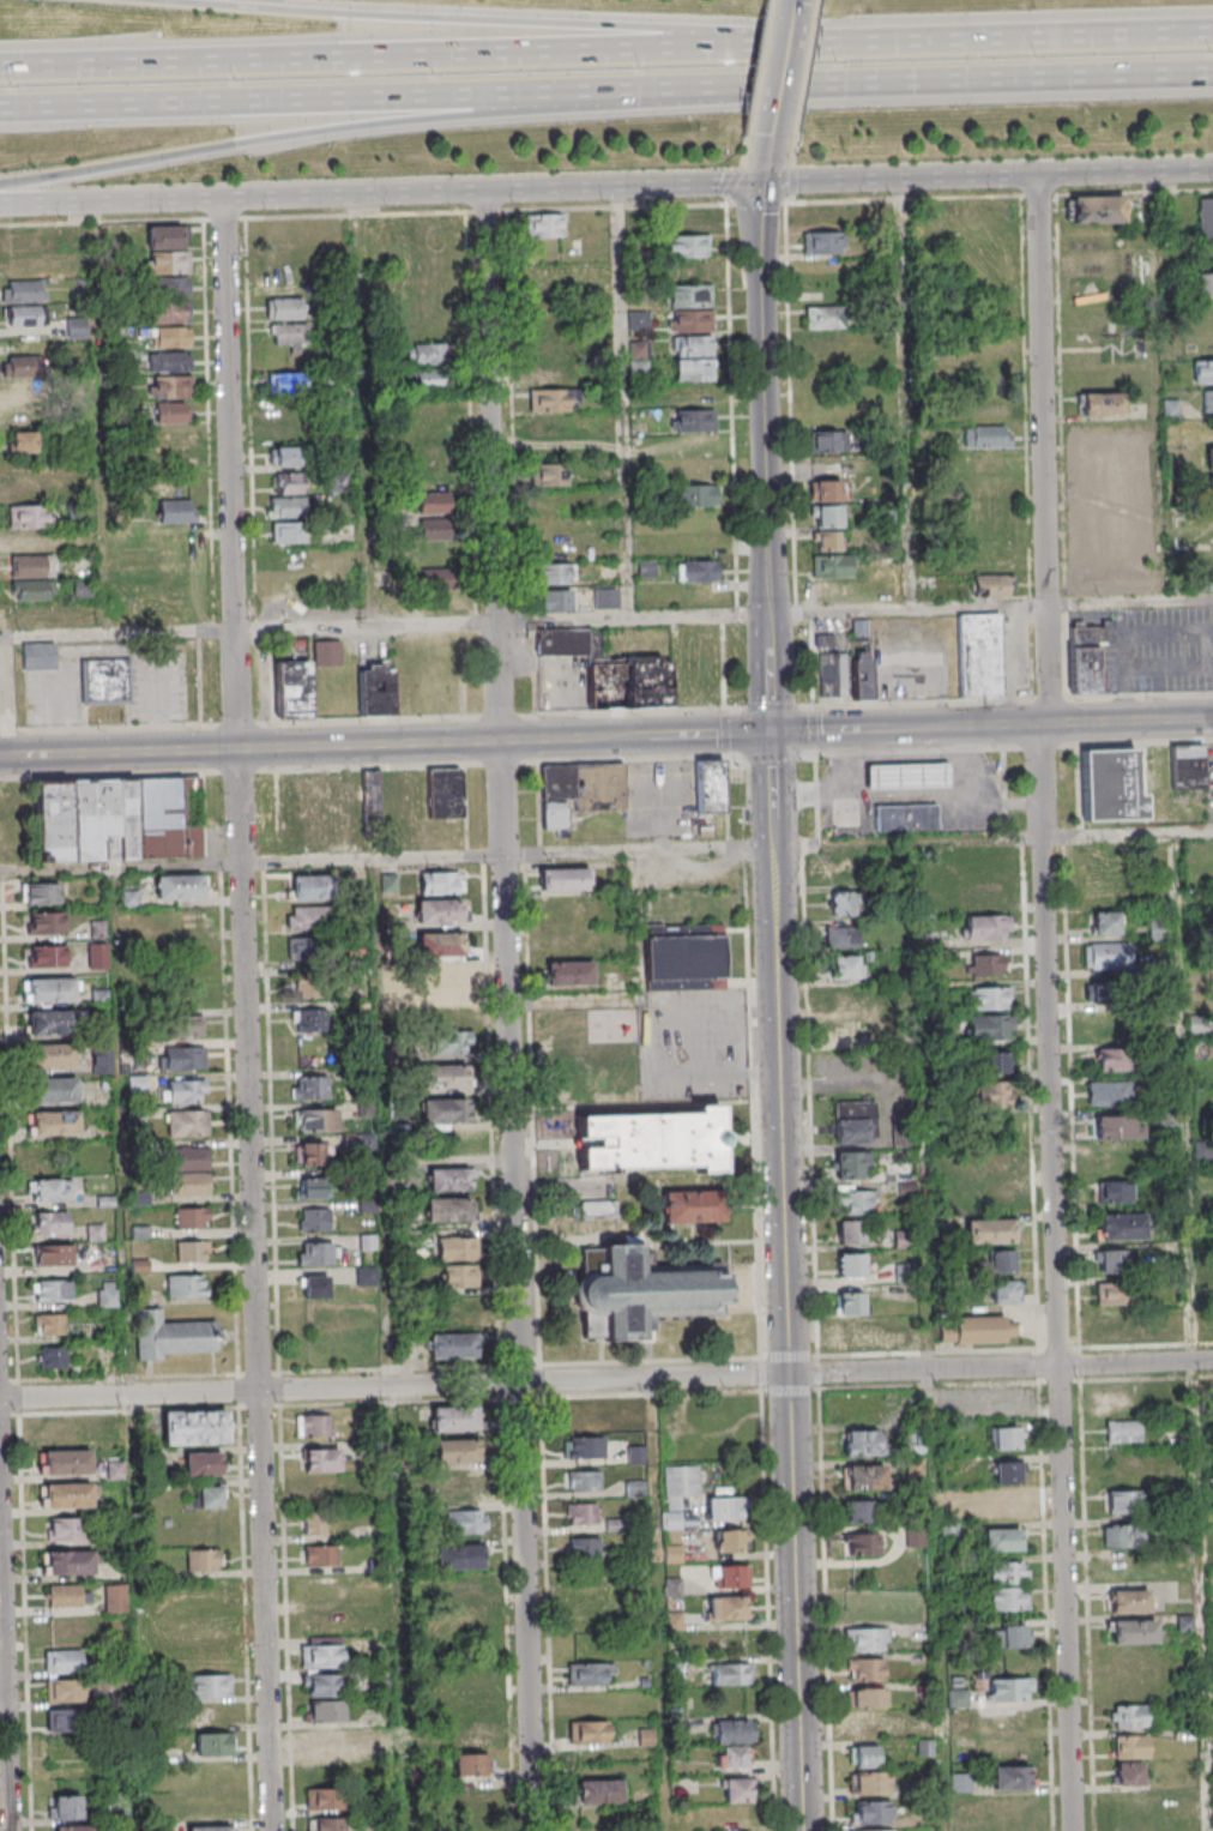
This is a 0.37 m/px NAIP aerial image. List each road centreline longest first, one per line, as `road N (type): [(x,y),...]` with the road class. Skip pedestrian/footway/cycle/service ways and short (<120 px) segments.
road 1 (residential): [(1072,1830),(1039,748),(1055,703),(1039,175)]
road 2 (residential): [(539,1830),(484,192)]
road 3 (residential): [(277,1830),(219,199)]
road 4 (residential): [(1212,1361),(0,1400)]
road 5 (secondary): [(0,204),(1212,168)]
road 6 (motorway): [(853,43),(0,72)]
road 7 (motorway): [(853,43),(172,0)]
road 8 (tertiary): [(787,1375),(770,734)]
road 9 (motorway): [(593,96),(1212,76)]
road 10 (motorway): [(0,187),(593,96)]
road 11 (motorway): [(0,110),(593,96)]
road 12 (tertiary): [(502,742),(0,757)]
road 13 (tertiary): [(802,1830),(787,1375)]
road 14 (tertiary): [(767,616),(759,183)]
road 15 (motorway): [(1212,40),(853,43)]
road 16 (residential): [(0,1554),(9,1830)]
road 17 (tertiary): [(1043,724),(770,734)]
road 18 (tertiary): [(770,734),(502,742)]
road 19 (tertiary): [(1212,720),(1043,724)]
road 20 (tertiary): [(765,139),(792,0)]

